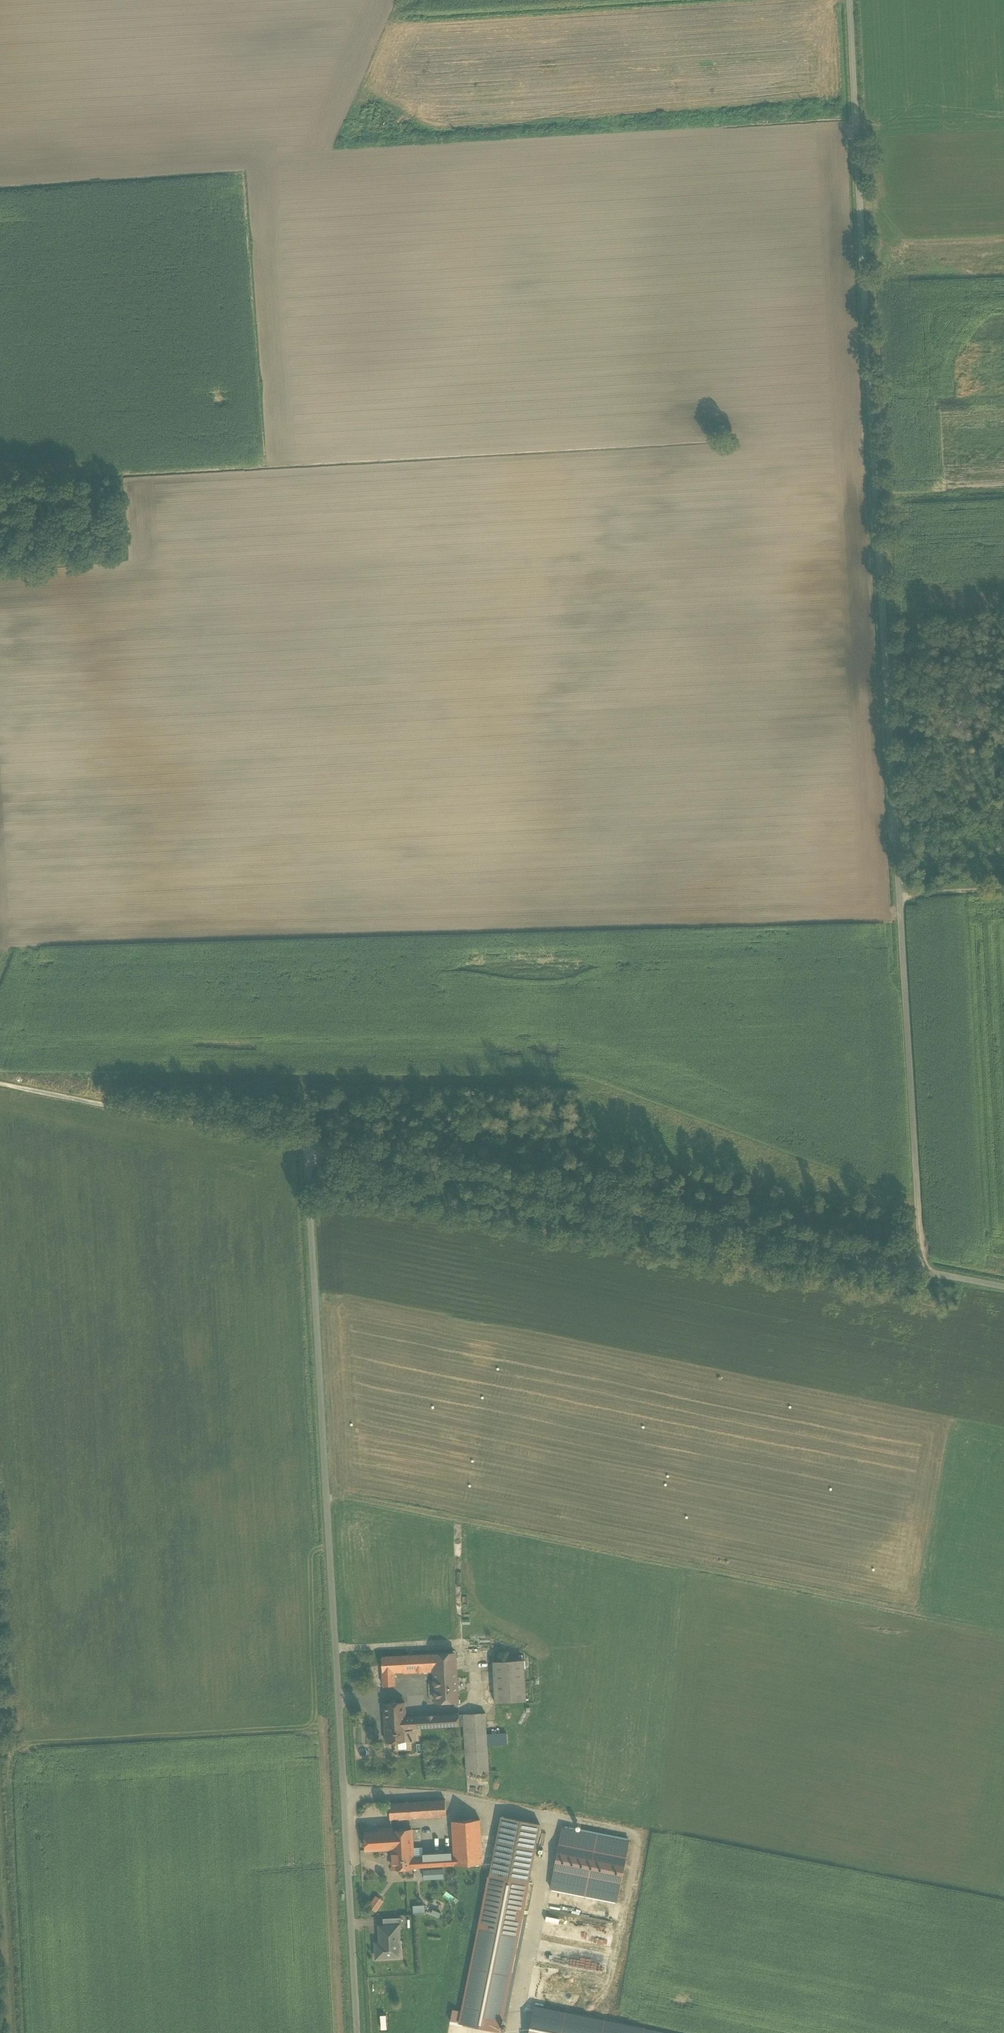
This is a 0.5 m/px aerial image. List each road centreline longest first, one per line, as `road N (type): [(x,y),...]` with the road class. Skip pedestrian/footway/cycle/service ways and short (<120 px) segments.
road 1 (unclassified): [(1003,1287),(307,1147),(356,2032)]
road 2 (track): [(898,894),(850,0)]
road 3 (track): [(326,1493),(1003,1633)]
road 4 (track): [(919,1270),(898,894)]
road 5 (track): [(307,1147),(0,1085)]

